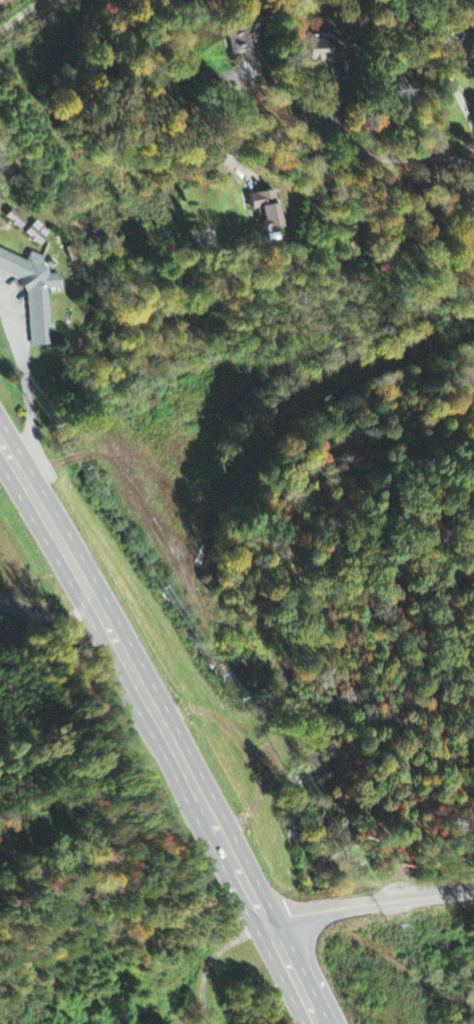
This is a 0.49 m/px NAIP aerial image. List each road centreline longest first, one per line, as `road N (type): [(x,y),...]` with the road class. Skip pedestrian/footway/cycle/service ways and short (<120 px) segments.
road 1 (trunk): [(318,1023),(98,604),(23,480)]
road 2 (residential): [(174,0),(152,53),(173,106),(193,114),(267,110),(387,157),(473,166)]
road 3 (residential): [(267,924),(473,889)]

